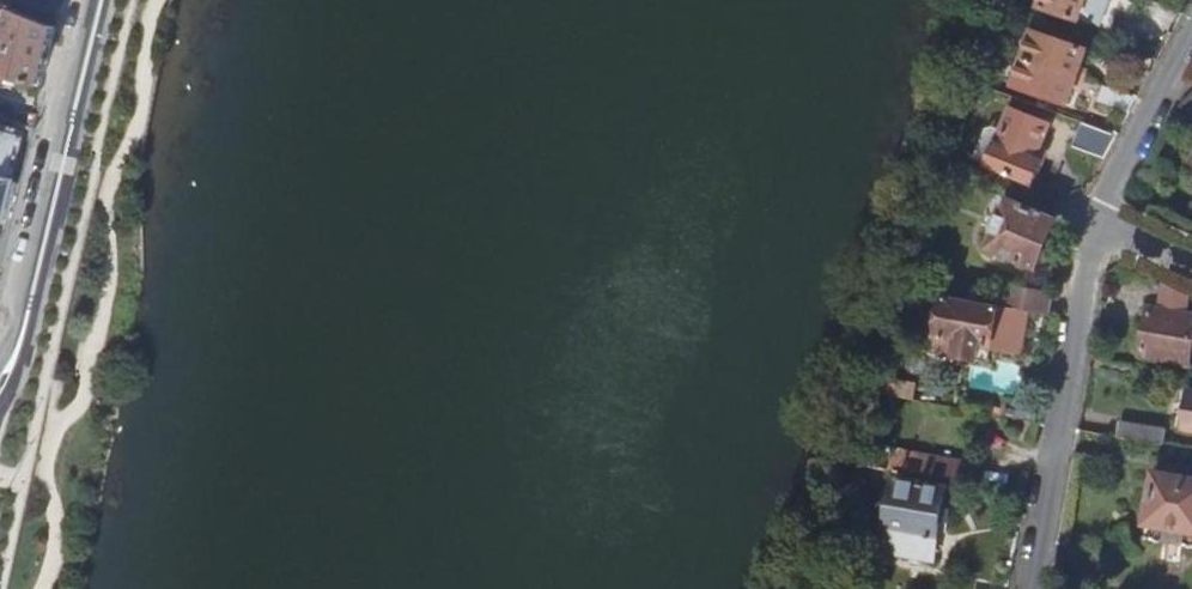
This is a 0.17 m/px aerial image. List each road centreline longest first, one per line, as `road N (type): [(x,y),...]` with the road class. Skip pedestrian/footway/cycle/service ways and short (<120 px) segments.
road 1 (secondary): [(0,383),(24,330),(102,0)]
road 2 (residential): [(1098,219),(1032,588)]
road 3 (residential): [(1191,42),(1098,219)]

